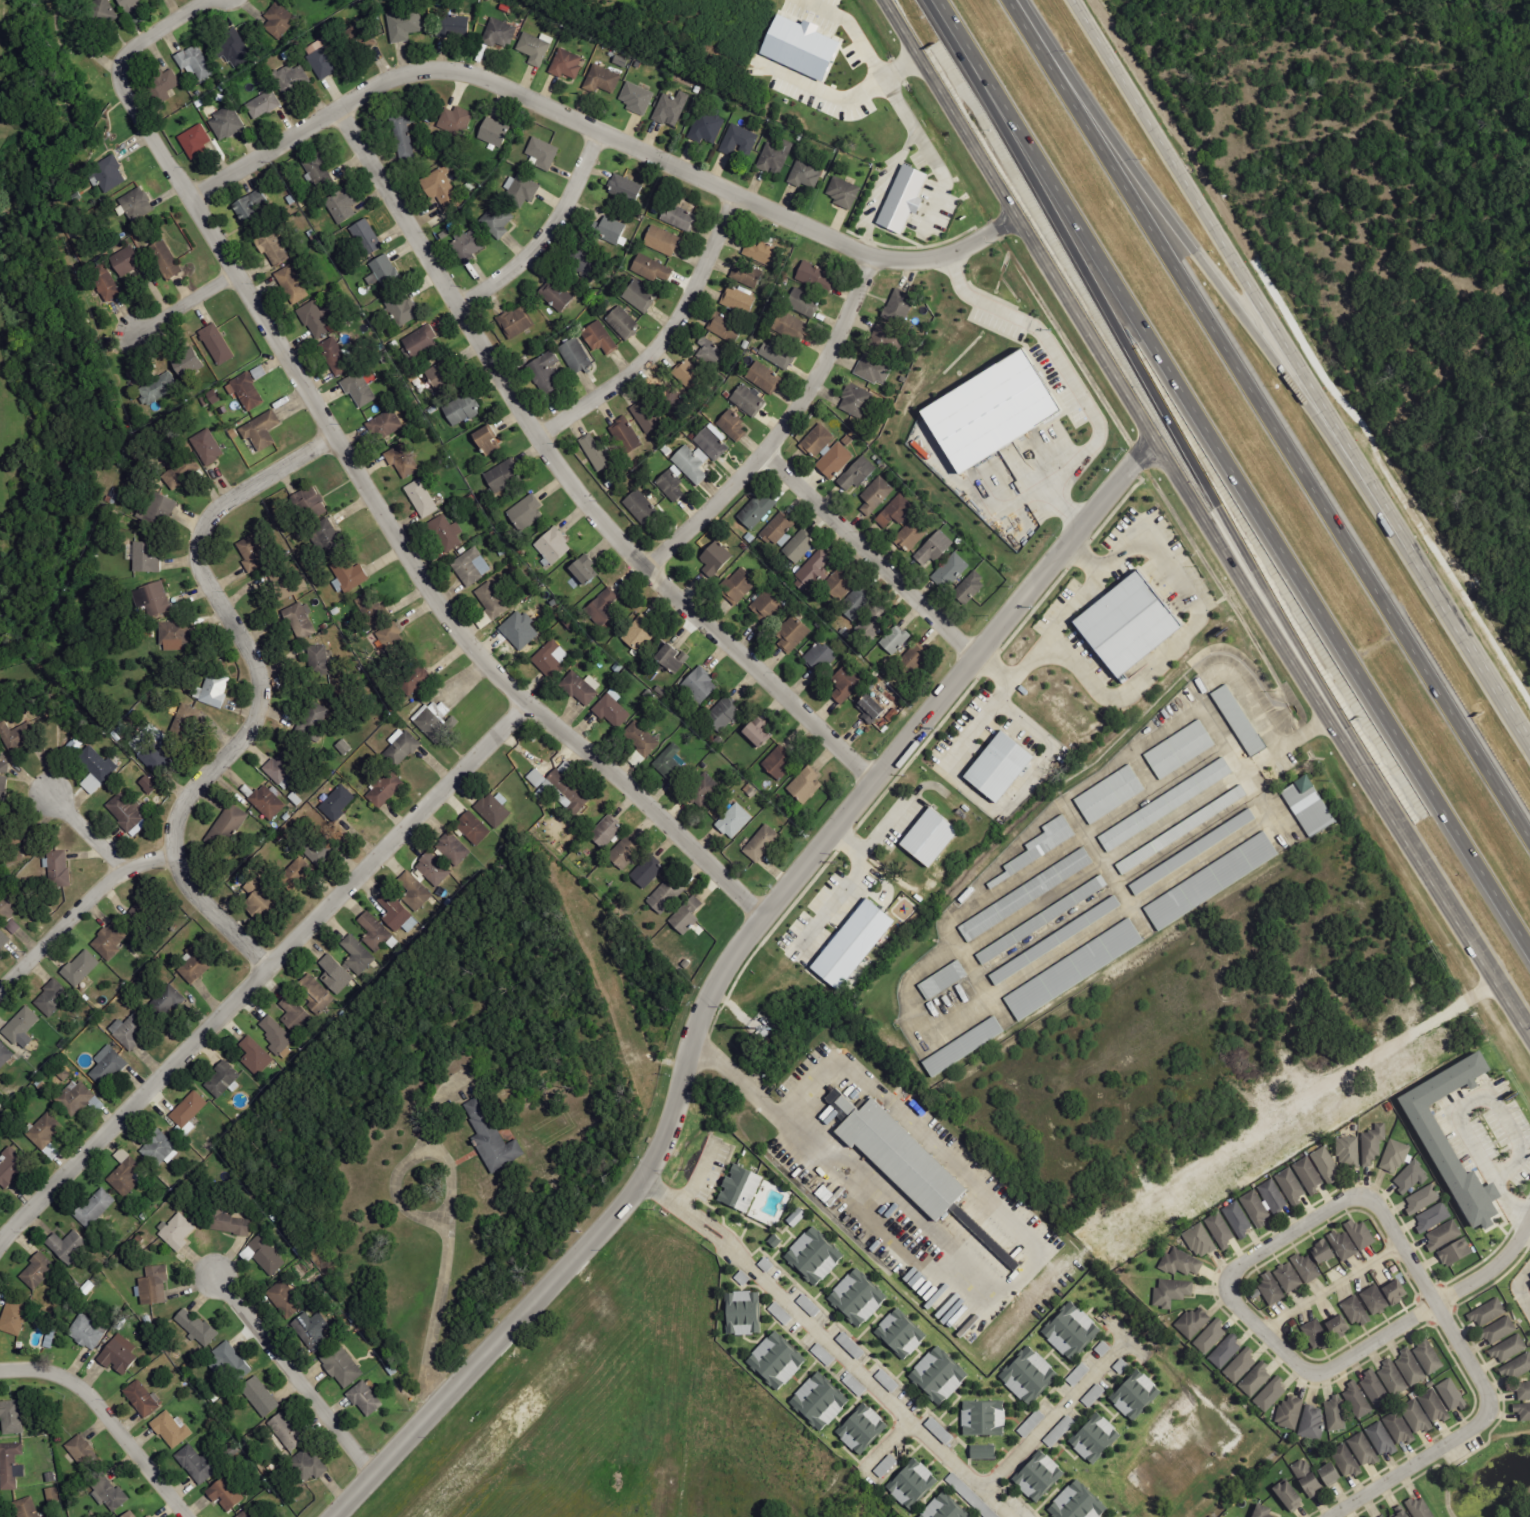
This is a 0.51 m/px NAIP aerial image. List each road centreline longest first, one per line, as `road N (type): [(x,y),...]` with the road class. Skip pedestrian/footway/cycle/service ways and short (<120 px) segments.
road 1 (tertiary): [(334,1516),(632,1195),(668,1129),(705,1007),(740,947),(1156,439)]
road 2 (secondary): [(886,0),(1529,1035)]
road 3 (motorway): [(934,0),(1529,949)]
road 4 (motorway): [(1529,837),(1013,0)]
road 5 (residential): [(765,917),(614,770),(504,680),(441,606),(191,198)]
road 6 (residential): [(191,198),(391,78),(449,69),(496,82),(874,256),(951,254),(1018,214)]
road 7 (secondary): [(1529,742),(1074,0)]
road 8 (residential): [(876,781),(586,503),(338,108)]
road 9 (residential): [(0,1242),(528,701)]
road 10 (residential): [(268,968),(187,887),(176,856),(184,799),(249,732),(261,699),(251,652),(198,559),(216,509),(334,438)]
road 11 (motorway): [(1088,255),(1124,340),(1349,728),(1367,778)]
road 12 (residential): [(1434,1304),(1332,1367),(1307,1371),(1237,1305),(1229,1283),(1242,1263),(1343,1200),(1367,1198),(1434,1304)]
road 13 (motorway): [(1344,450),(1049,58)]
road 14 (residential): [(646,568),(737,485),(799,409),(874,256)]
road 15 (residential): [(537,436),(648,361),(687,302),(736,195)]
road 16 (residential): [(1434,1304),(1487,1391),(1489,1412),(1329,1516)]
road 17 (residential): [(977,656),(766,448)]
road 18 (residential): [(191,198),(127,93),(122,61),(208,0)]
road 19 (residential): [(214,1274),(373,1475)]
road 20 (residential): [(0,1370),(50,1372),(87,1391),(187,1516)]
road 21 (residential): [(456,302),(504,277),(547,235),(569,205),(598,132)]
road 22 (residential): [(176,856),(111,879),(0,990)]
road 23 (residential): [(1529,1222),(1494,1268),(1434,1304)]

